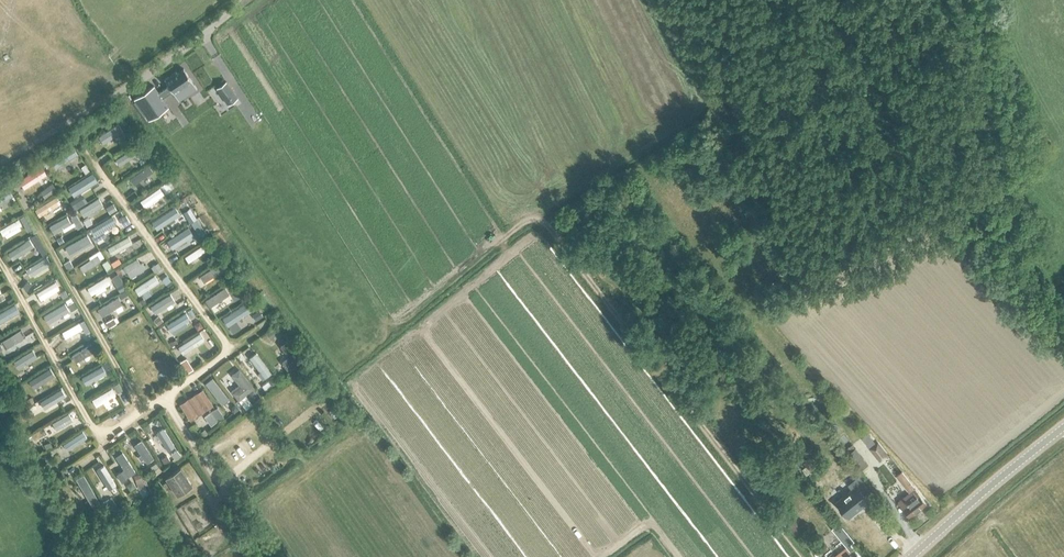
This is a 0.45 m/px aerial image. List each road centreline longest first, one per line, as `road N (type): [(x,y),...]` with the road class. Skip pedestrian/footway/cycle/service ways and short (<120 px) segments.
road 1 (track): [(804,556),(545,223),(522,223),(412,314),(384,320),(202,34)]
road 2 (tertiary): [(910,556),(1063,426)]
road 3 (unclassified): [(121,92),(246,0)]

